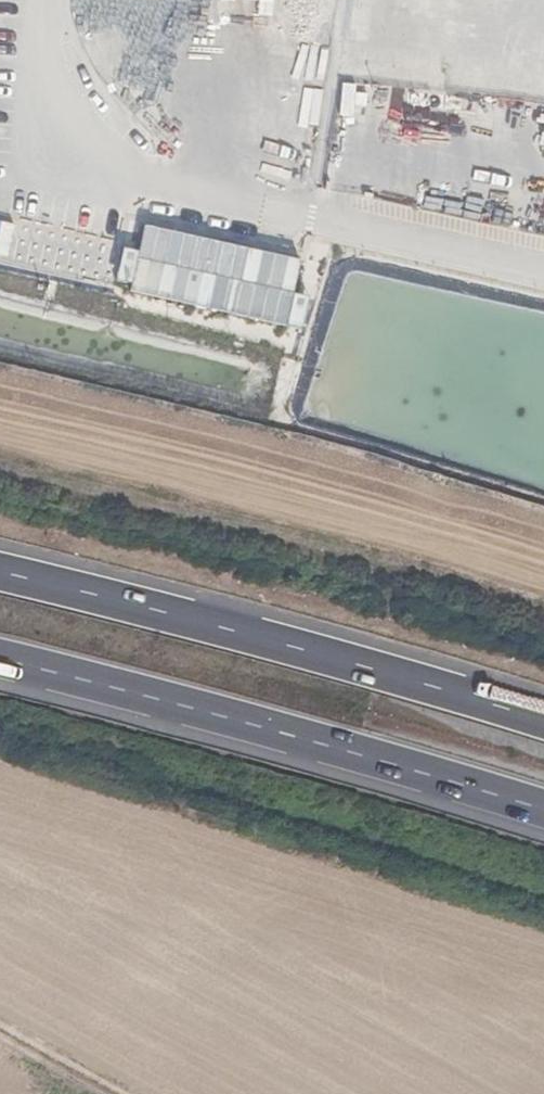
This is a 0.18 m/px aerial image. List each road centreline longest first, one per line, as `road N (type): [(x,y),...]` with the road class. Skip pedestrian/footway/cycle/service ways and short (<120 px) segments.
road 1 (trunk): [(0,660),(543,811)]
road 2 (trunk): [(543,721),(0,572)]
road 3 (track): [(0,479),(543,617)]

